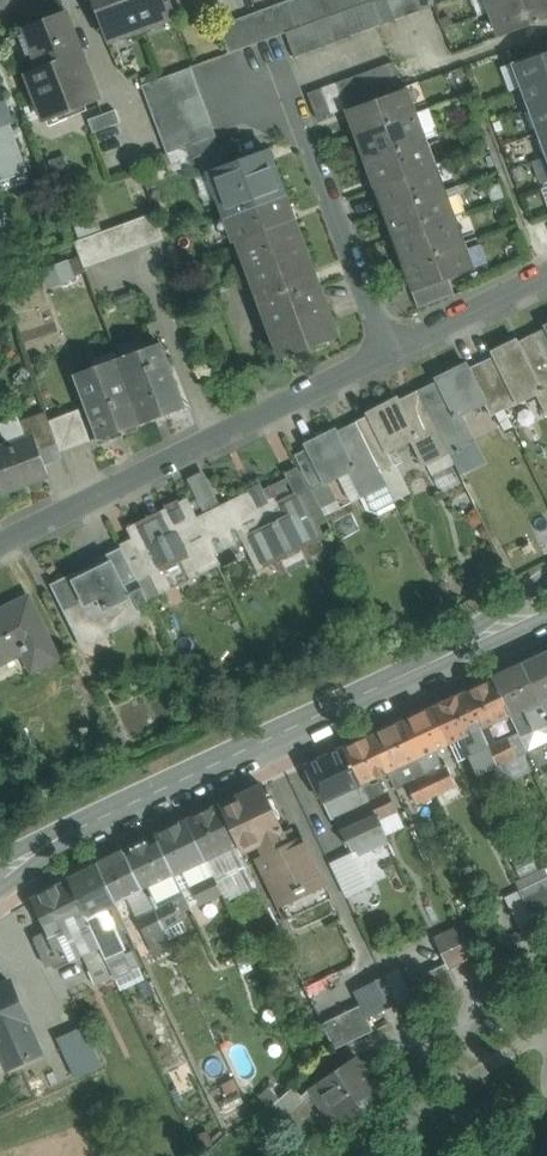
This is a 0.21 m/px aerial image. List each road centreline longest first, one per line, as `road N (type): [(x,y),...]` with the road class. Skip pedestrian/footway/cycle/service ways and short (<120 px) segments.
road 1 (residential): [(0,546),(546,273)]
road 2 (tertiary): [(546,610),(0,867)]

